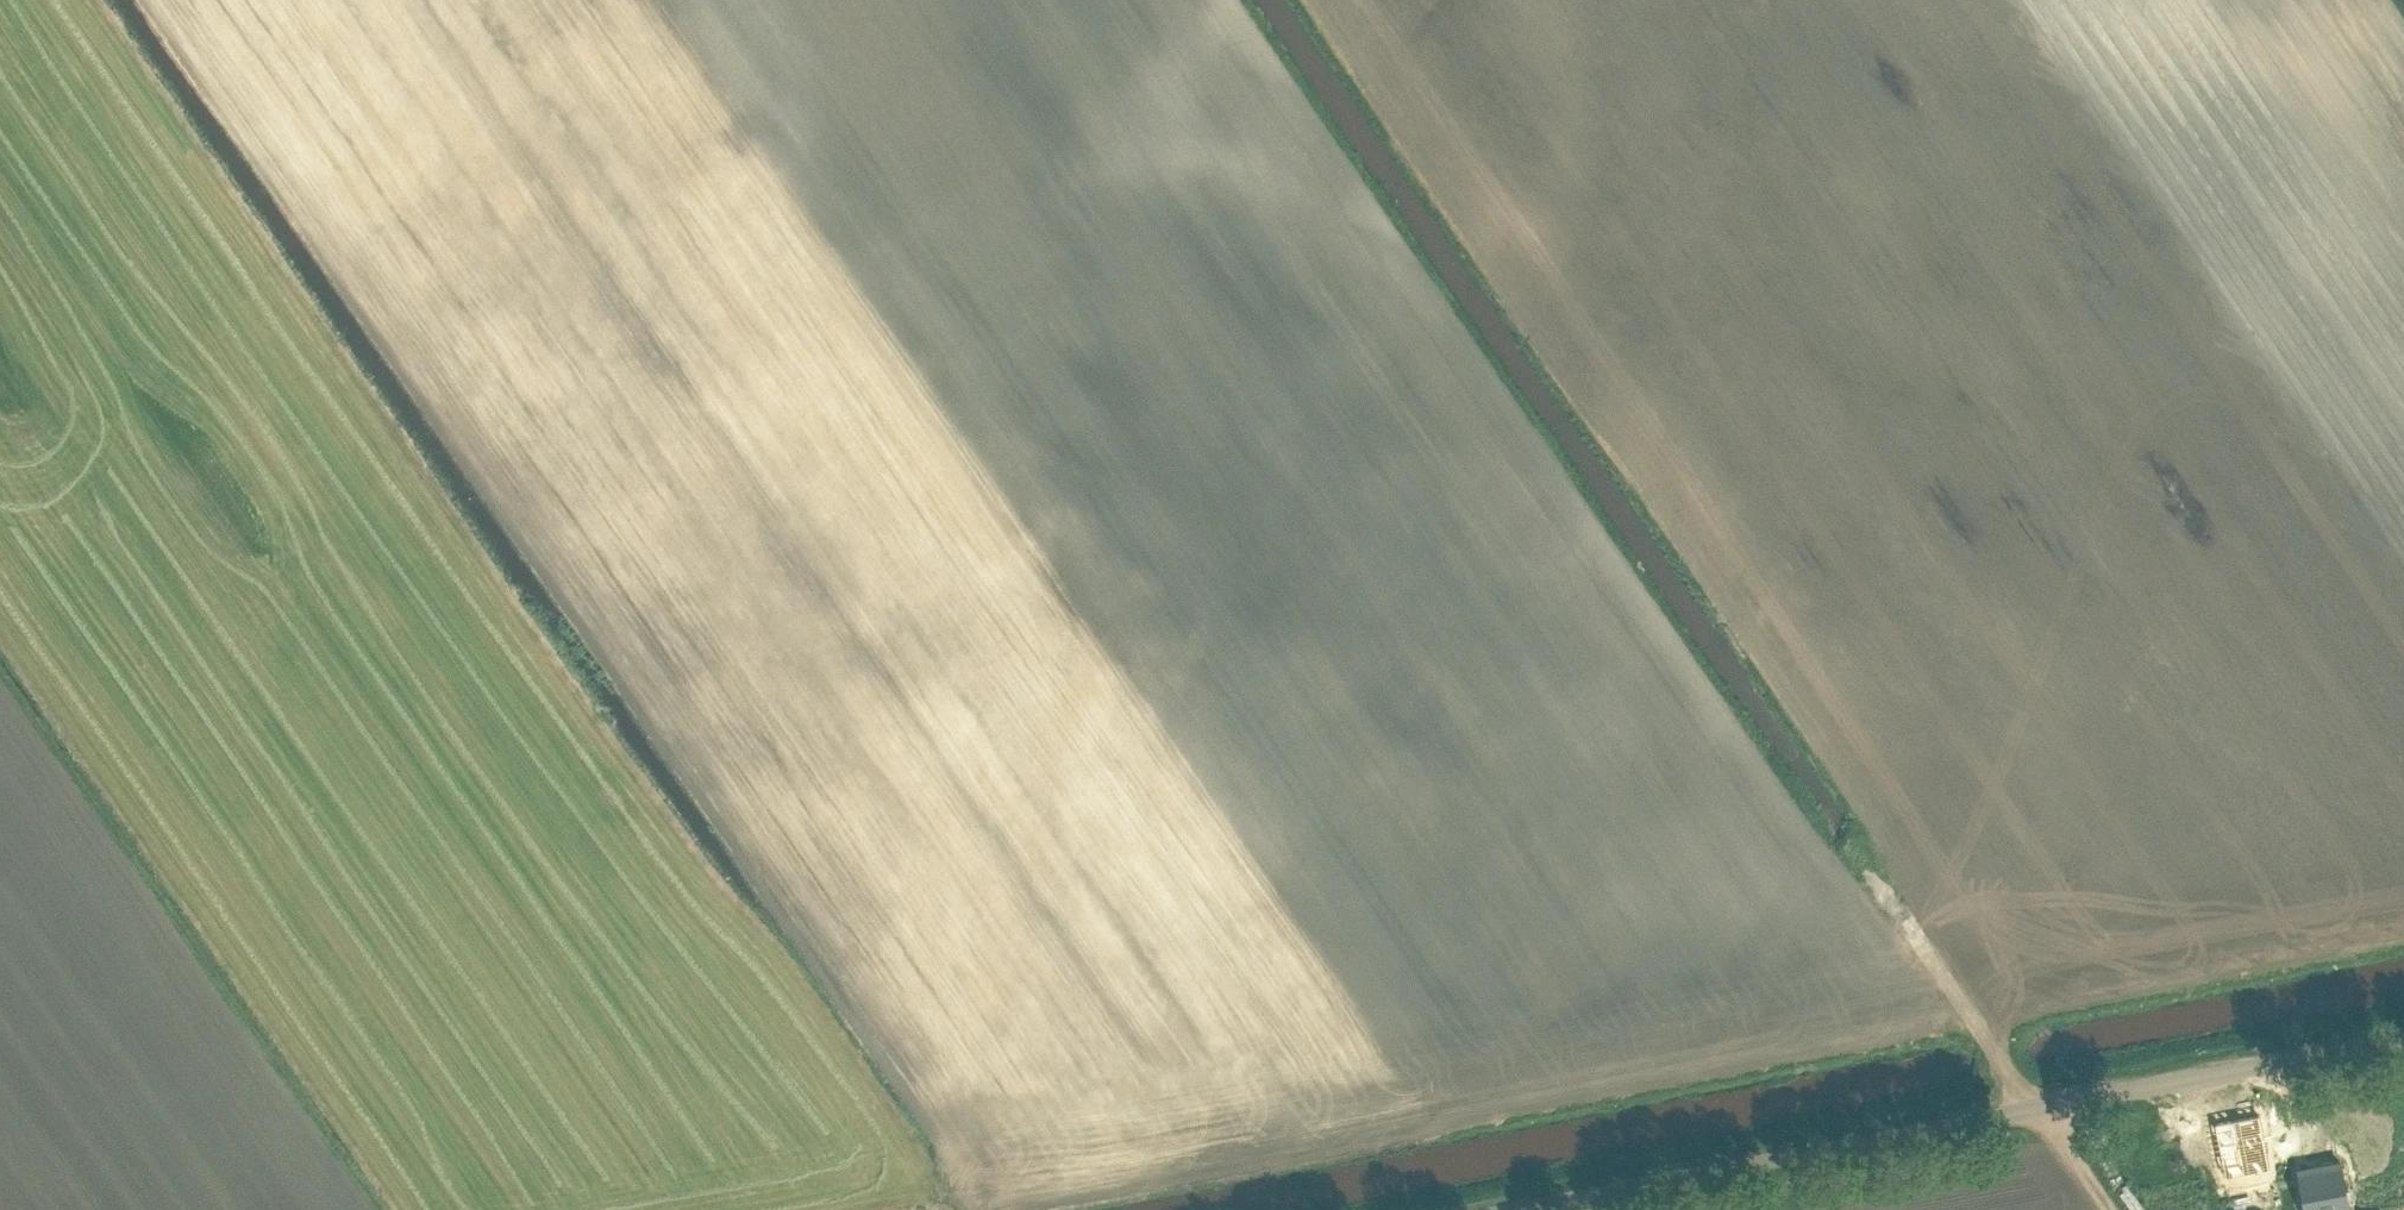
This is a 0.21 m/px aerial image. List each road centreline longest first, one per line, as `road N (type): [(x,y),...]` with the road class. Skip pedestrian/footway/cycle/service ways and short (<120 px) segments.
road 1 (unclassified): [(1500,1209),(2403,1035)]

